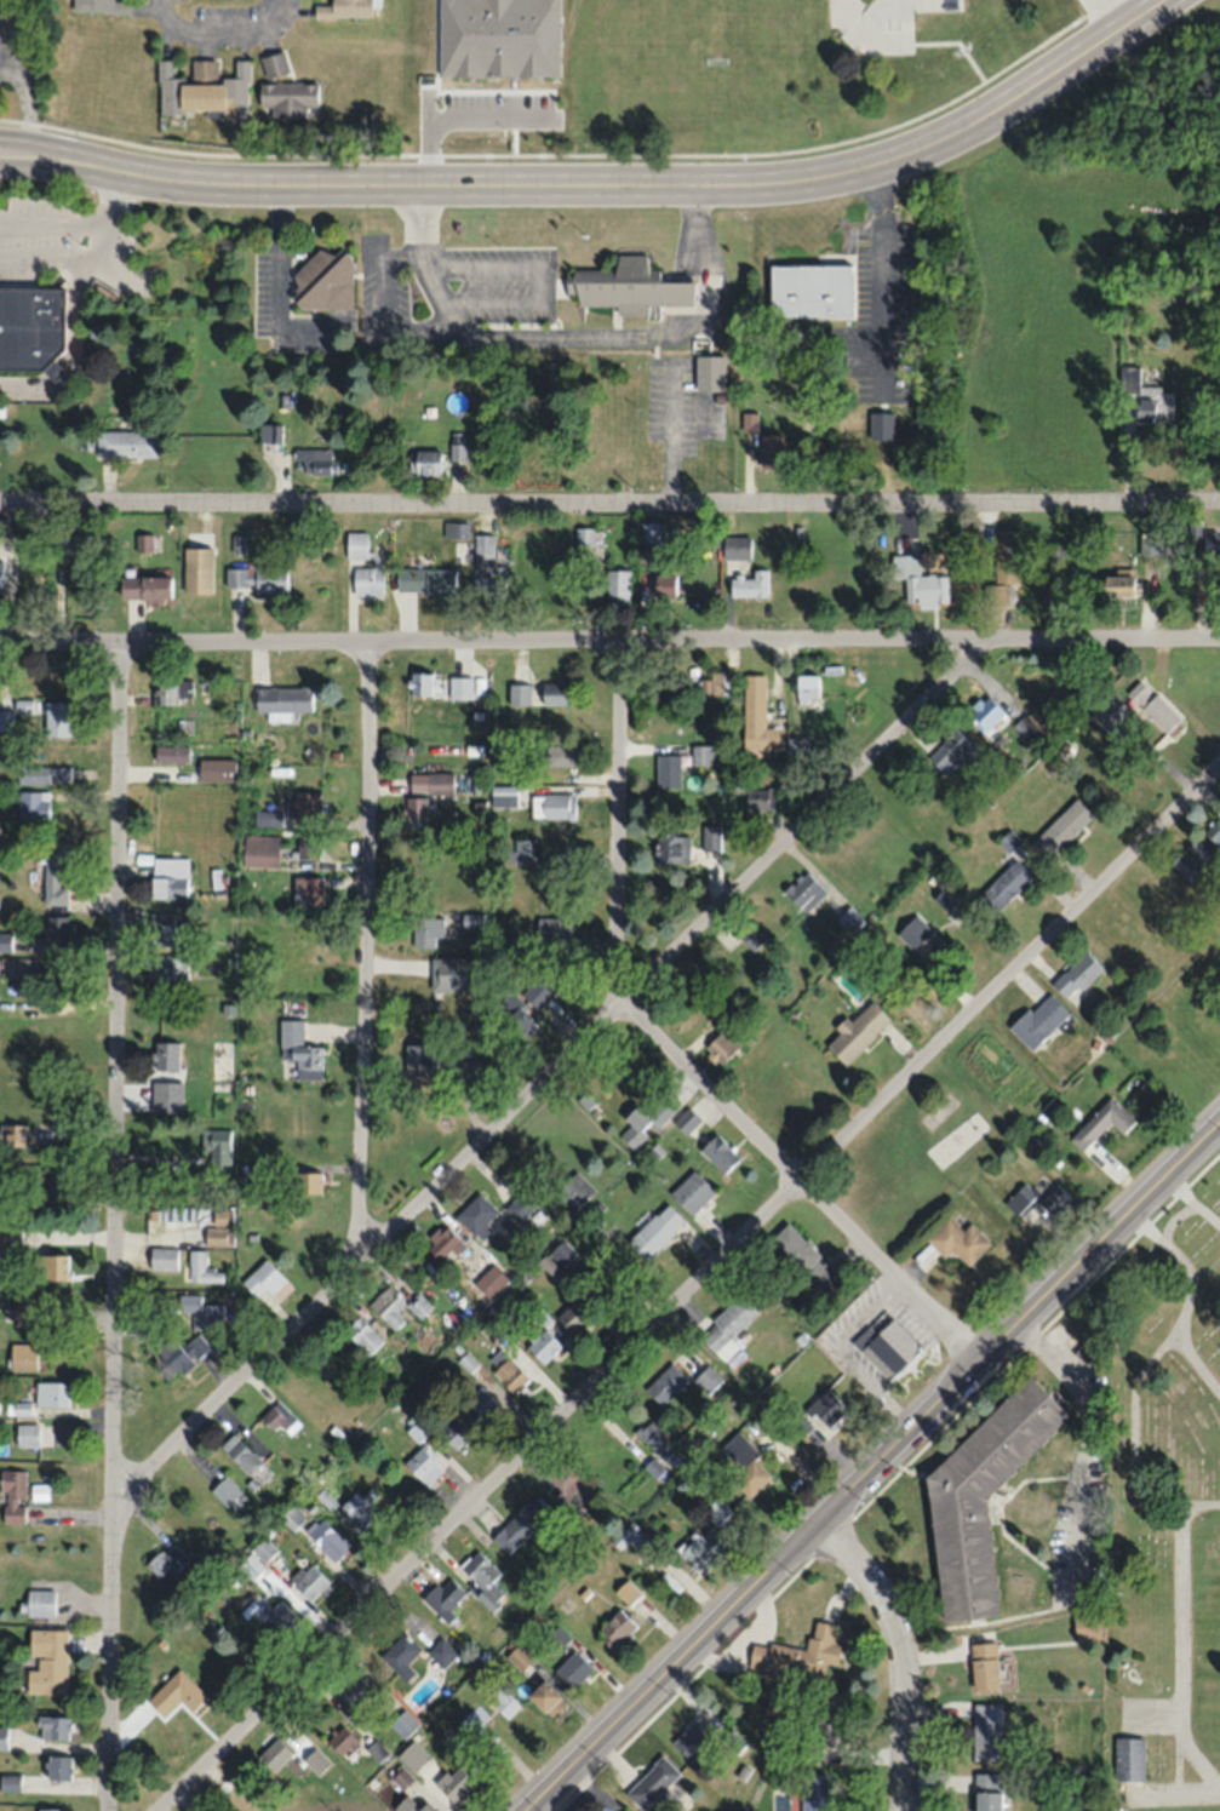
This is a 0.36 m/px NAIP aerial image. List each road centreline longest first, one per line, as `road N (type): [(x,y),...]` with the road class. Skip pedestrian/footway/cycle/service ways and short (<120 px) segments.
road 1 (residential): [(163,1810),(714,1276),(1219,757)]
road 2 (residential): [(108,1517),(989,636)]
road 3 (tertiary): [(1173,0),(940,149),(820,184),(755,191),(177,189),(0,158)]
road 4 (residential): [(0,638),(1219,635)]
road 5 (residential): [(0,499),(1219,499)]
road 6 (residential): [(105,1810),(119,640)]
road 7 (secondary): [(532,1810),(1219,1127)]
road 8 (residential): [(978,1368),(636,1016),(613,950),(617,637)]
road 9 (residential): [(356,1270),(365,638)]
road 10 (residential): [(903,1810),(901,1670),(889,1628),(874,1594),(819,1525)]

